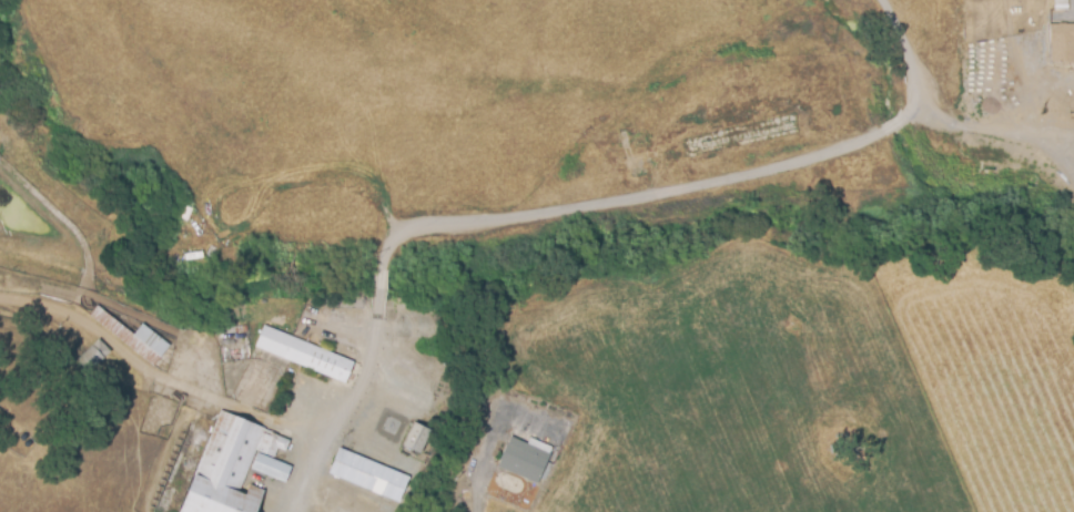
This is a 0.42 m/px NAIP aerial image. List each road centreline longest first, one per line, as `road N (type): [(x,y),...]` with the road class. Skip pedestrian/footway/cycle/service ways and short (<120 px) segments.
road 1 (residential): [(916,73),(883,151),(748,175),(596,239),(492,201),(389,265)]
road 2 (residential): [(0,301),(55,309),(102,331),(142,370),(321,444)]
road 3 (residential): [(389,265),(368,373),(321,444),(290,511)]

